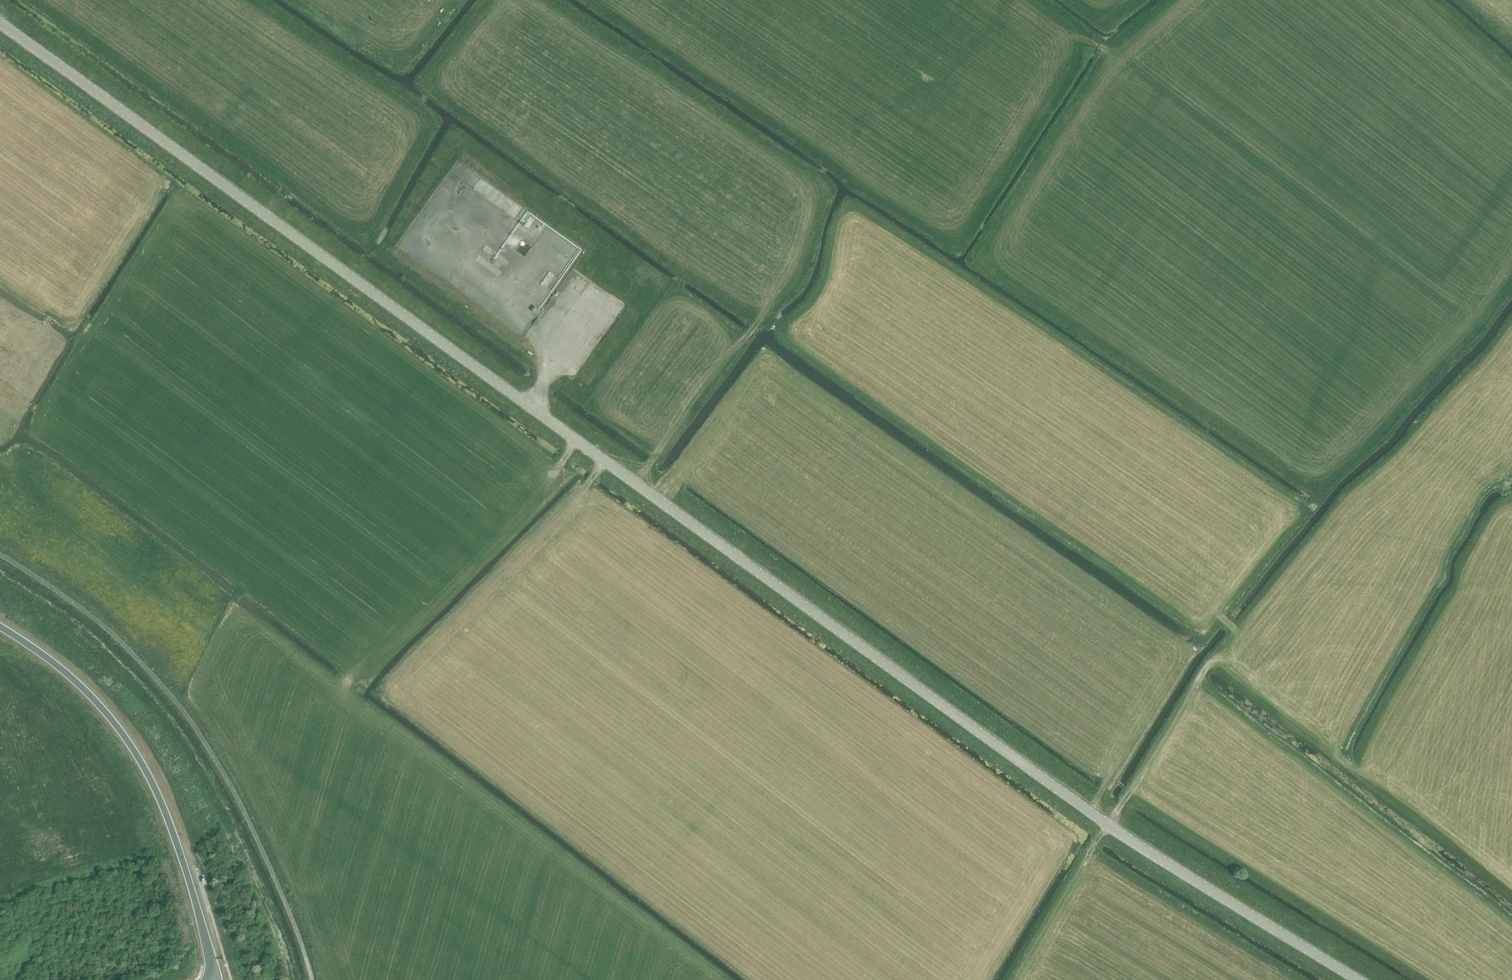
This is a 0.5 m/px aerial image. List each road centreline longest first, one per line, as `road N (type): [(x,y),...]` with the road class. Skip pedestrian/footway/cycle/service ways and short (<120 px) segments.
road 1 (tertiary): [(1358,979),(1105,822),(0,22)]
road 2 (motorway): [(217,979),(174,837),(143,766),(87,692),(0,626)]

